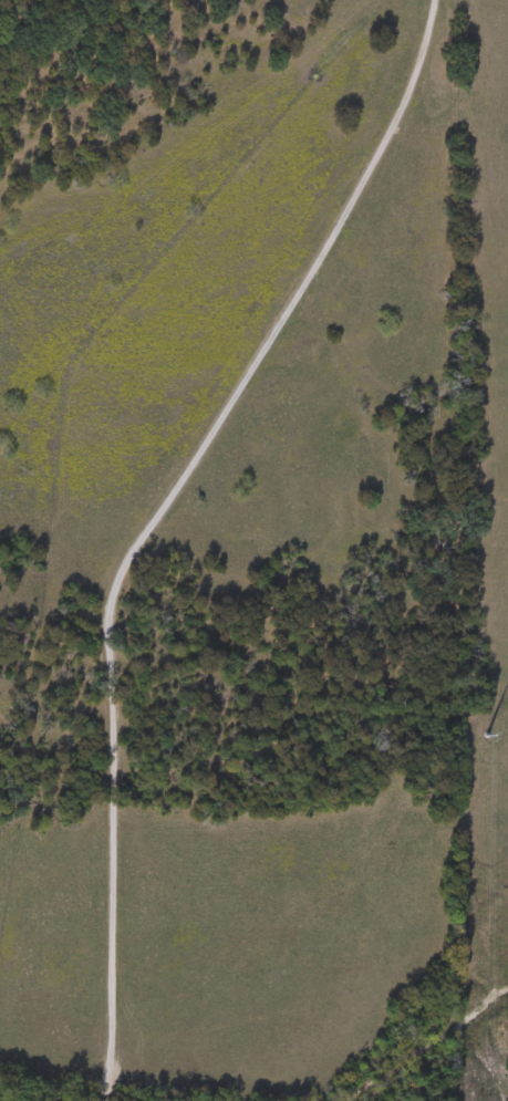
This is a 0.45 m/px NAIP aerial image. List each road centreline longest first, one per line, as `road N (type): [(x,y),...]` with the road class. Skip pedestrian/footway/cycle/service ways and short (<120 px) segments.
road 1 (residential): [(429,0),(386,127),(120,564),(107,610),(105,675),(105,1055),(86,1100)]

